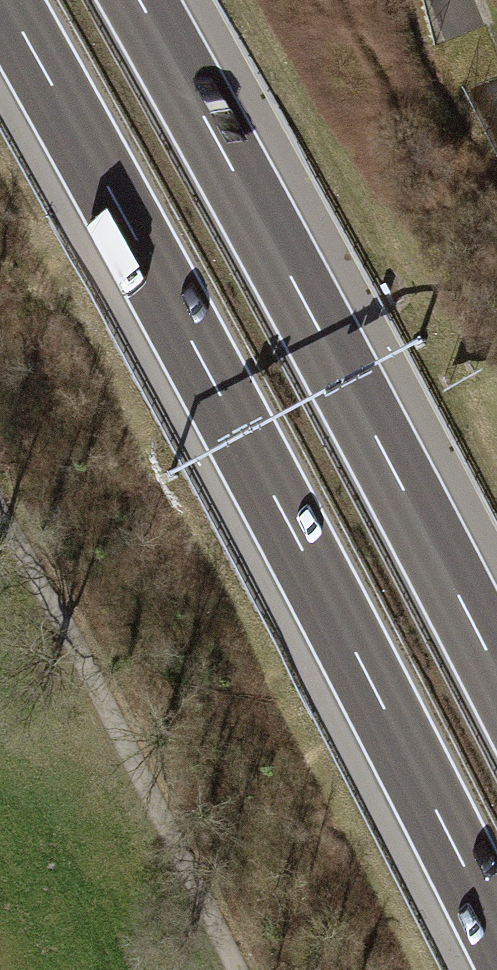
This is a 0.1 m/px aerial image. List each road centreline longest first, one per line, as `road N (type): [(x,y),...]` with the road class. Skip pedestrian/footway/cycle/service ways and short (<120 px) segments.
road 1 (motorway): [(3,0),(192,343),(496,934)]
road 2 (motorway): [(496,669),(140,0)]
road 3 (track): [(254,969),(0,528)]

